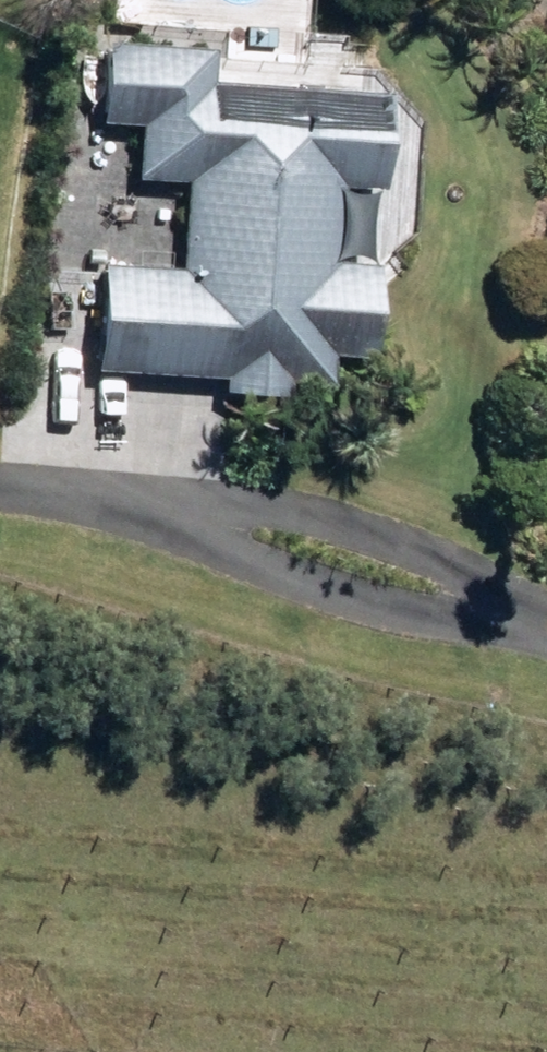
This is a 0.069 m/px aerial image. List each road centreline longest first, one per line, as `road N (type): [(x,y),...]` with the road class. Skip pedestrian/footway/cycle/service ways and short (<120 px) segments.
road 1 (residential): [(546,621),(444,622),(249,562),(165,508)]
road 2 (residential): [(165,508),(286,507),(410,546),(546,615)]
road 3 (residential): [(0,490),(165,508)]

